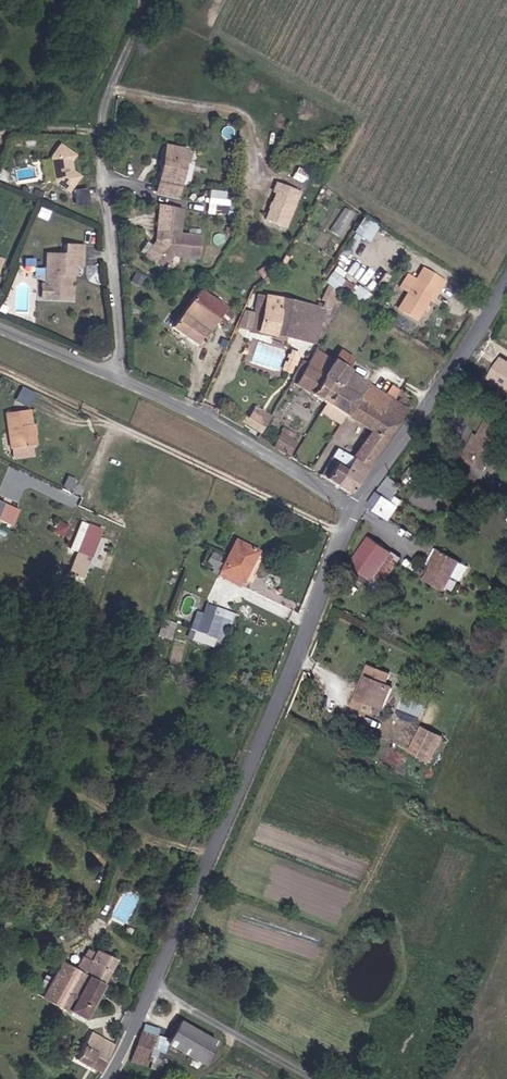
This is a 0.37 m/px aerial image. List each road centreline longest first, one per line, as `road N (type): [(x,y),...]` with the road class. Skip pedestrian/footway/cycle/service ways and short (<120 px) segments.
road 1 (unclassified): [(353,510),(155,984)]
road 2 (unclassified): [(118,378),(107,114),(145,0)]
road 3 (unclassified): [(506,282),(353,510)]
road 4 (tertiary): [(353,510),(207,420),(118,378)]
road 5 (unclassified): [(316,1078),(155,984)]
road 6 (tertiary): [(118,378),(0,327)]

